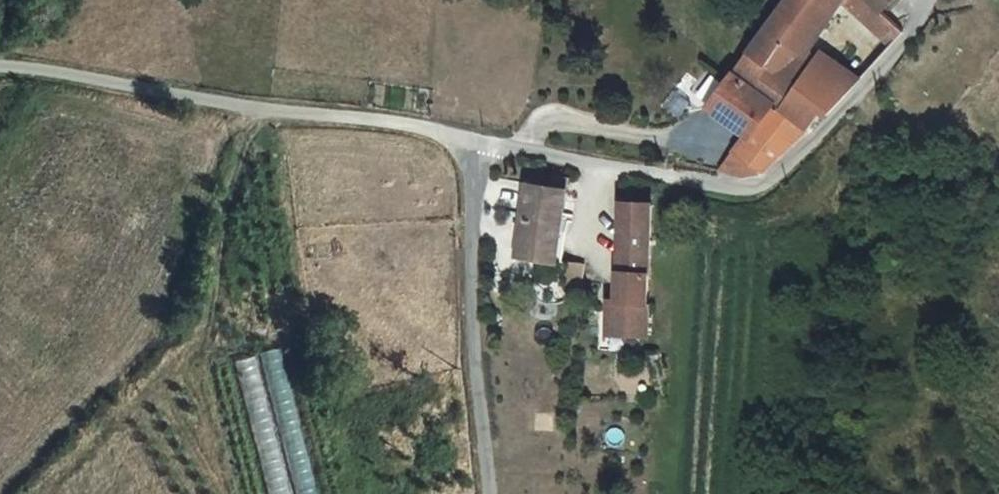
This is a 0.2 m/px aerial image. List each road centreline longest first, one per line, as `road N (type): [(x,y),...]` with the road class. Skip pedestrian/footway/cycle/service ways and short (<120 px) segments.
road 1 (unclassified): [(473,146),(760,198),(863,103),(929,0)]
road 2 (unclassified): [(473,146),(0,66)]
road 3 (unclassified): [(489,493),(471,281),(473,146)]

